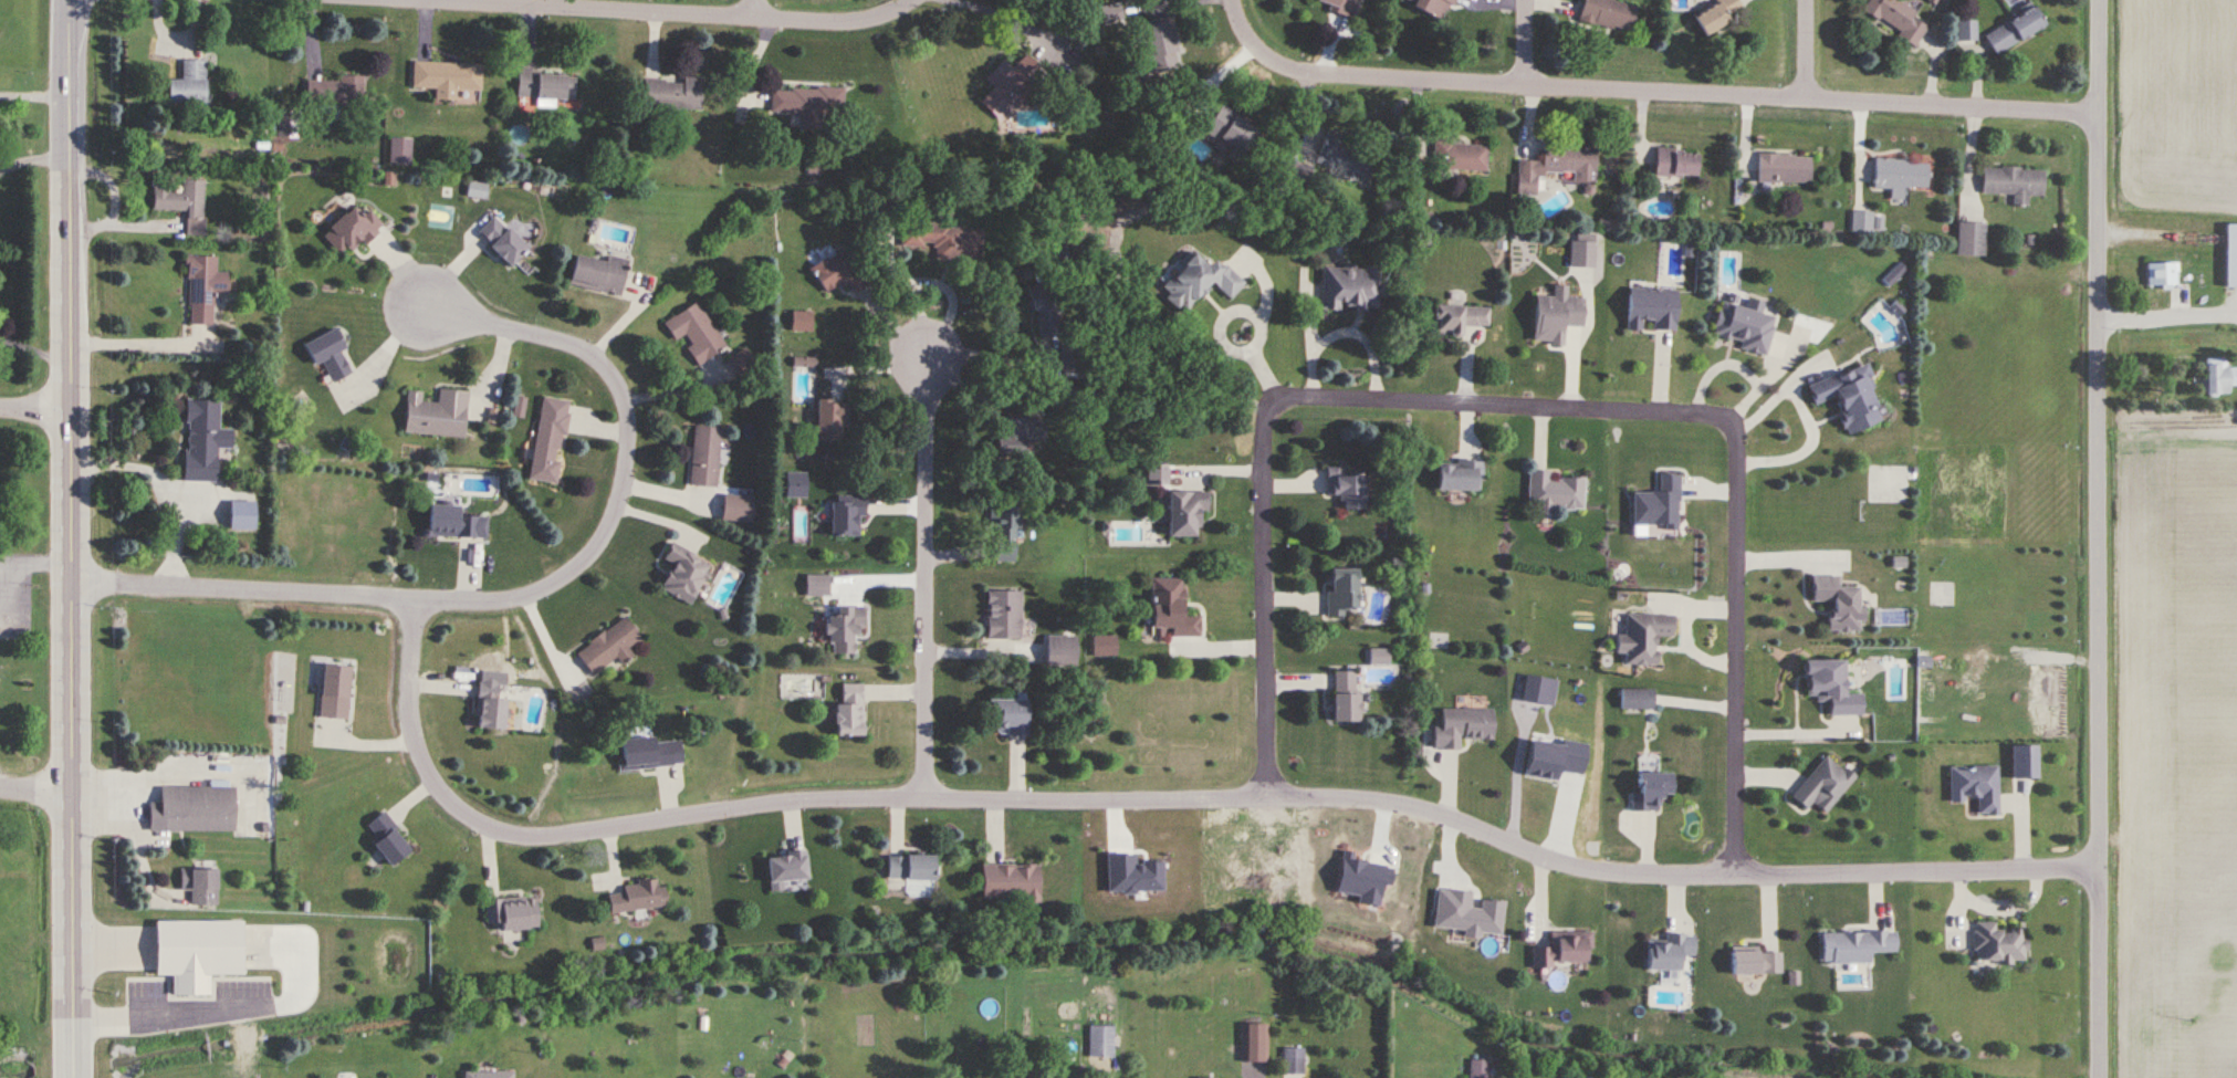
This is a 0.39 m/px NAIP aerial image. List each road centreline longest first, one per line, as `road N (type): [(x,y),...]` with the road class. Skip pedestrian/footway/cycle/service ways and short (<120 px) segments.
road 1 (residential): [(417,599),(414,707),(426,761),(462,810),(519,834),(814,796),(1352,797),(1423,807),(1533,851),(1622,872),(2101,866)]
road 2 (residential): [(1265,798),(1266,430),(1280,397),(1704,414),(1728,429),(1731,456),(1726,870)]
road 3 (secondary): [(75,1077),(68,0)]
road 4 (residential): [(2100,1077),(2100,0)]
road 5 (residential): [(73,580),(493,600),(533,592),(587,556),(605,534),(624,481),(629,415),(618,379),(578,347),(426,303)]
road 6 (residential): [(2100,113),(1319,72),(1266,52),(1236,0)]
road 7 (residential): [(909,0),(863,20),(441,0)]
road 8 (residential): [(927,796),(930,347)]

